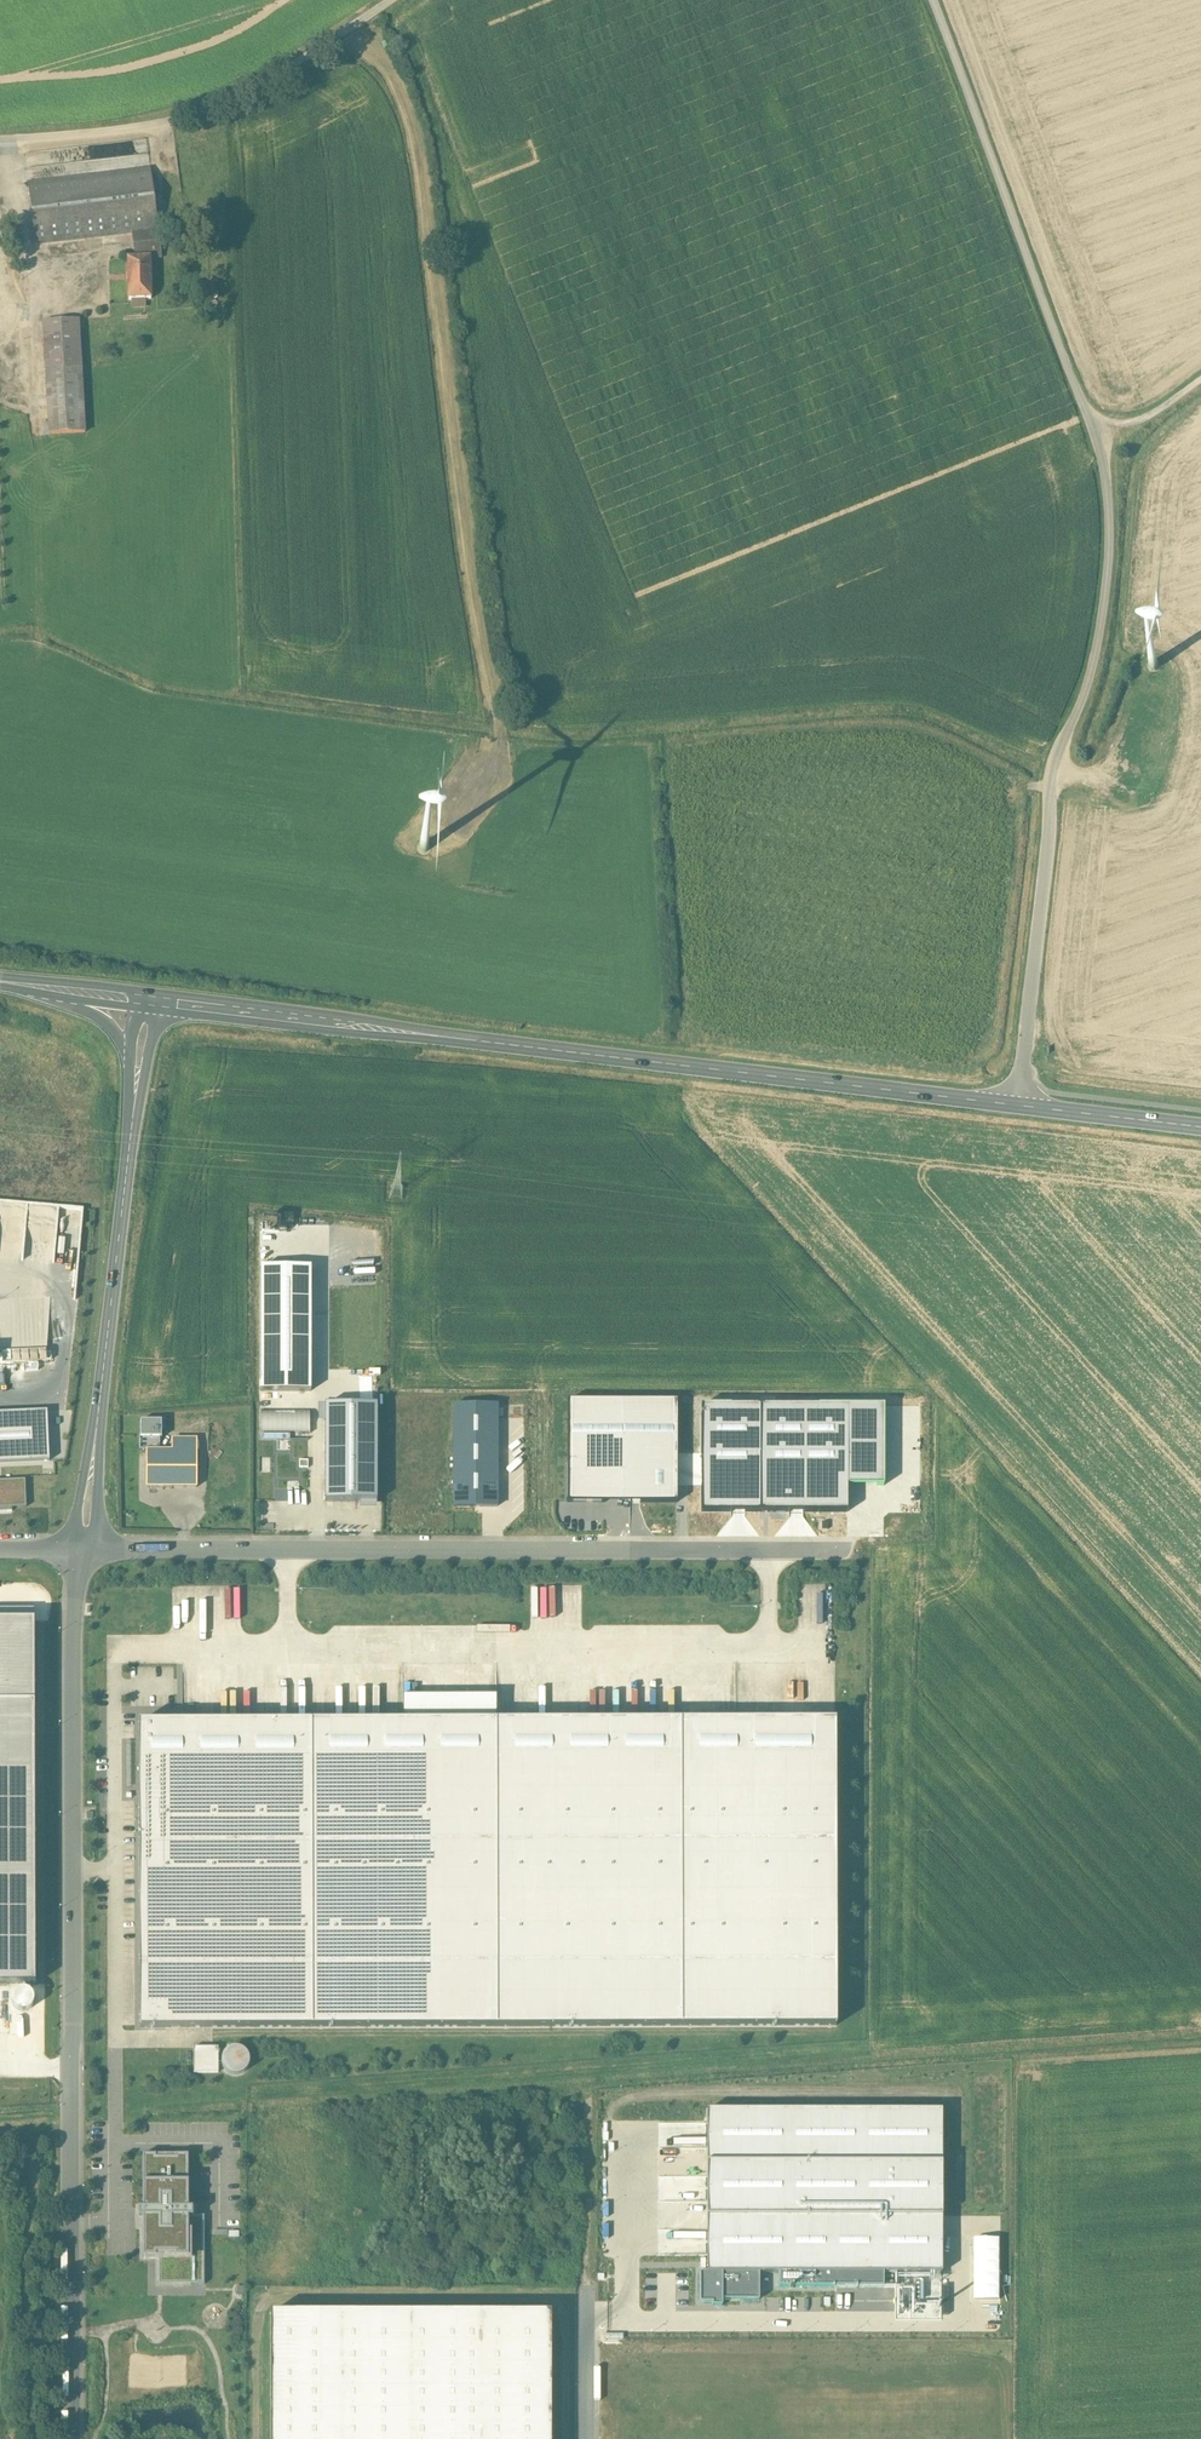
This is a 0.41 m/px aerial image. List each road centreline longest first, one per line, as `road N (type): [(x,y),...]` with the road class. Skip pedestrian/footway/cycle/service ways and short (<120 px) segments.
road 1 (unclassified): [(1018,1109),(1054,769),(1089,689),(1104,617),(1111,518),(1092,428),(930,0)]
road 2 (unclassified): [(83,1550),(72,1634),(71,2438)]
road 3 (secondary): [(143,1004),(1018,1109)]
road 4 (unclassified): [(83,1550),(813,1547)]
road 5 (track): [(352,30),(387,65),(422,176),(499,724)]
road 6 (unclassified): [(135,1080),(83,1550)]
road 7 (unclassified): [(0,140),(130,129),(221,107),(394,0)]
road 8 (secondary): [(1200,1130),(1018,1109)]
road 9 (secondary): [(10,989),(96,1019),(124,1048),(135,1080)]
road 10 (secondary): [(10,989),(143,1004)]
road 11 (unclassified): [(588,2313),(586,2438)]

